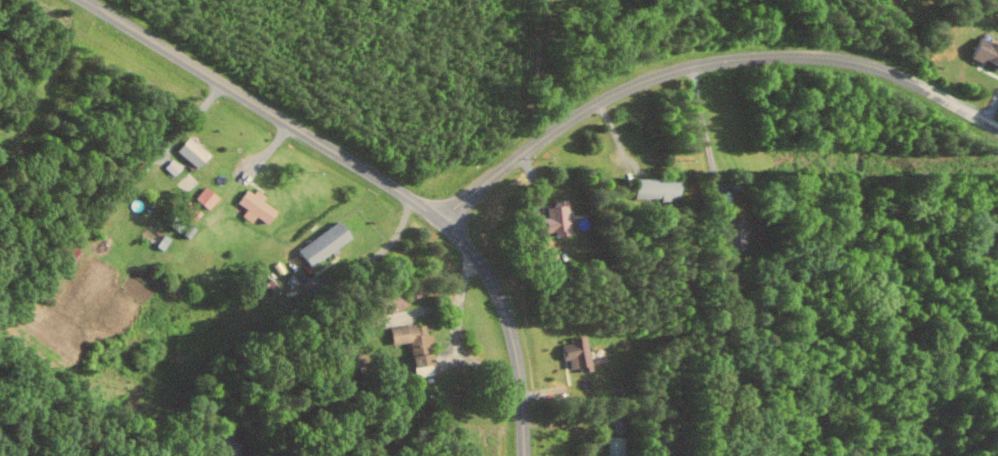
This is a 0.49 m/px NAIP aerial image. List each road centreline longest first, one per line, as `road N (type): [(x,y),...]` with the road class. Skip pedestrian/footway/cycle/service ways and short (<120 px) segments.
road 1 (tertiary): [(524,455),(512,335),(493,285),(464,242),(409,197),(85,0)]
road 2 (residential): [(439,219),(605,98),(709,63),(851,60),(922,86),(997,128)]

